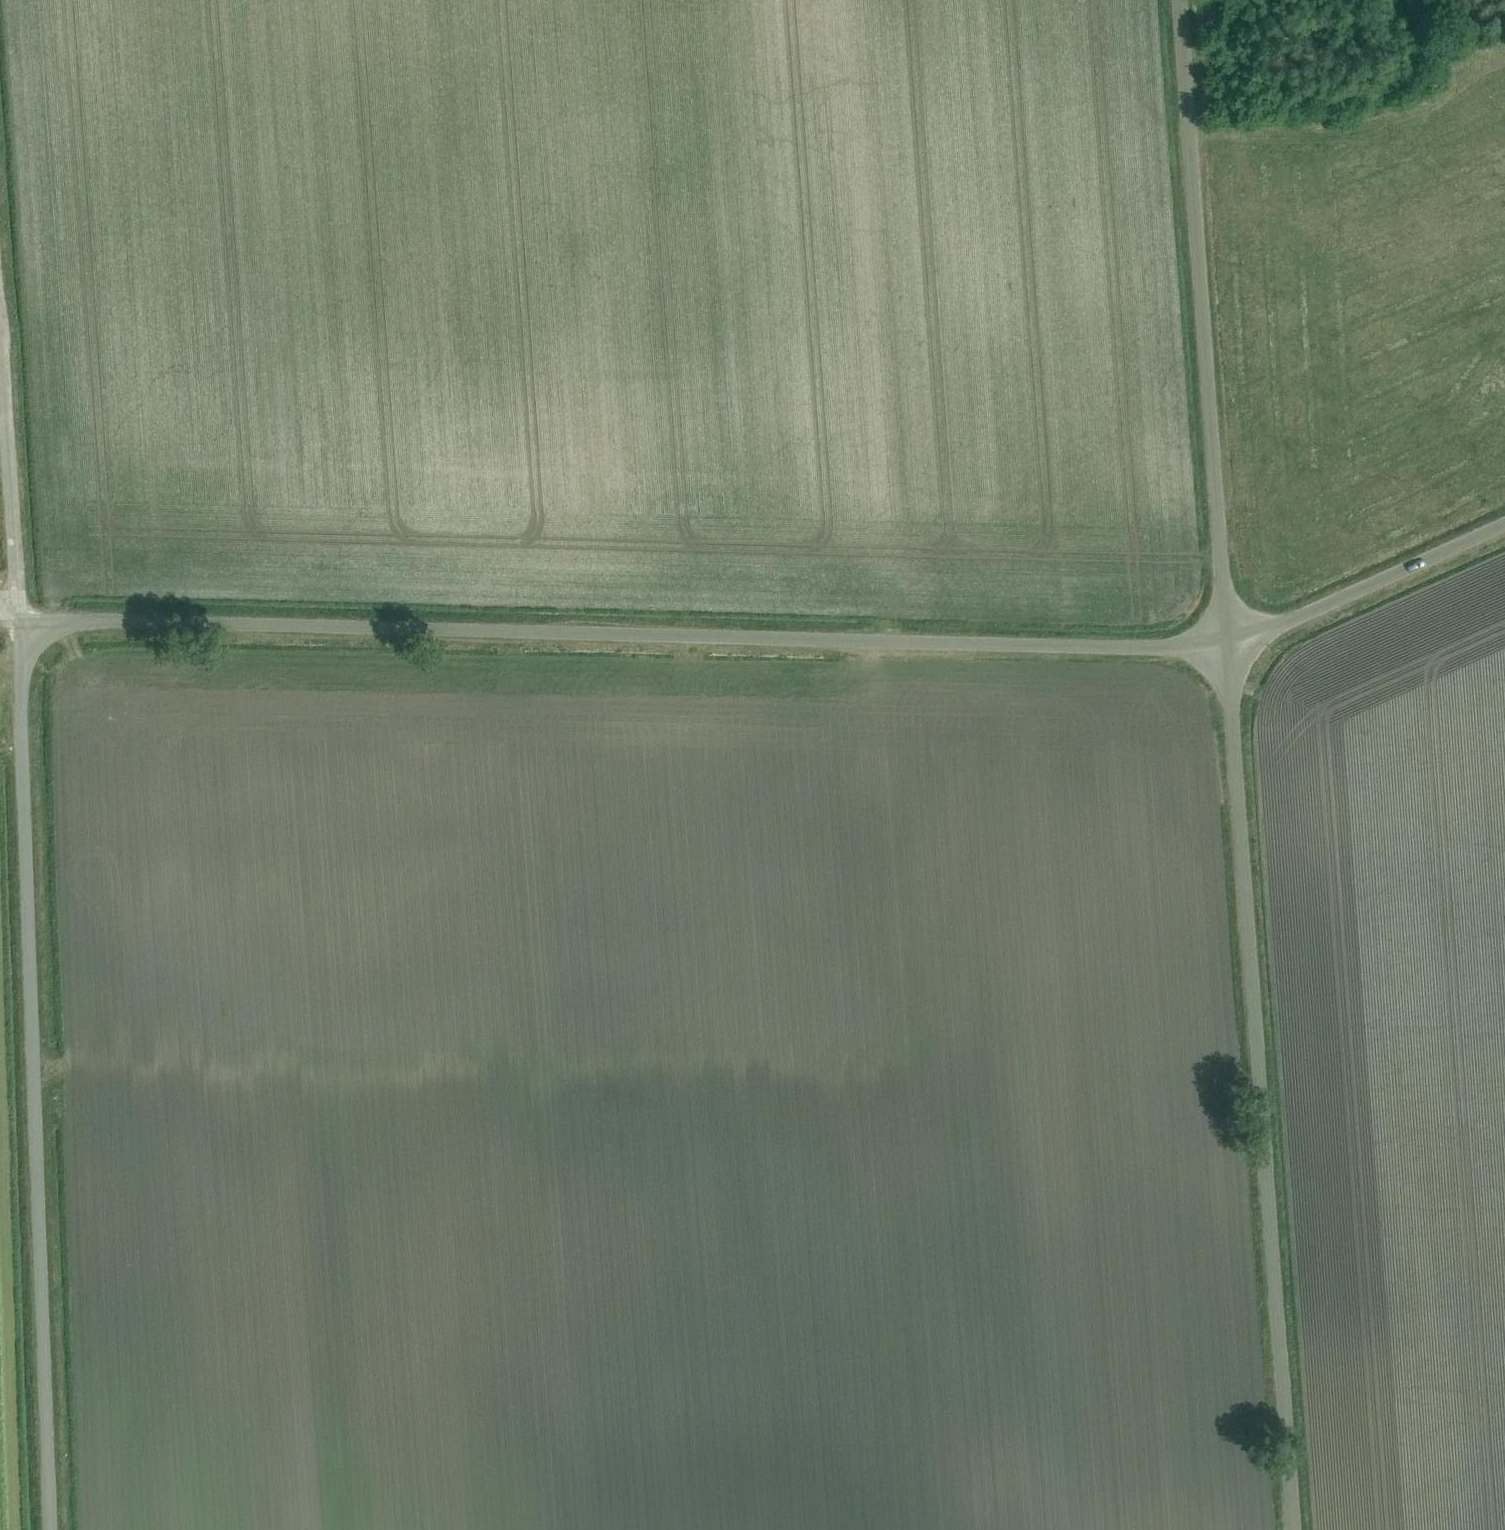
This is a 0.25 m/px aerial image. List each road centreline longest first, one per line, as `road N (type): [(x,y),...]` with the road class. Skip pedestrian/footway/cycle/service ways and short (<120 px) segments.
road 1 (unclassified): [(49,1529),(19,619),(1144,646),(1227,639)]
road 2 (unclassified): [(1292,1529),(1227,639)]
road 3 (unclassified): [(1227,639),(1179,0)]
road 4 (unclassified): [(1227,639),(1308,613),(1504,523)]
road 5 (track): [(19,619),(0,337)]

